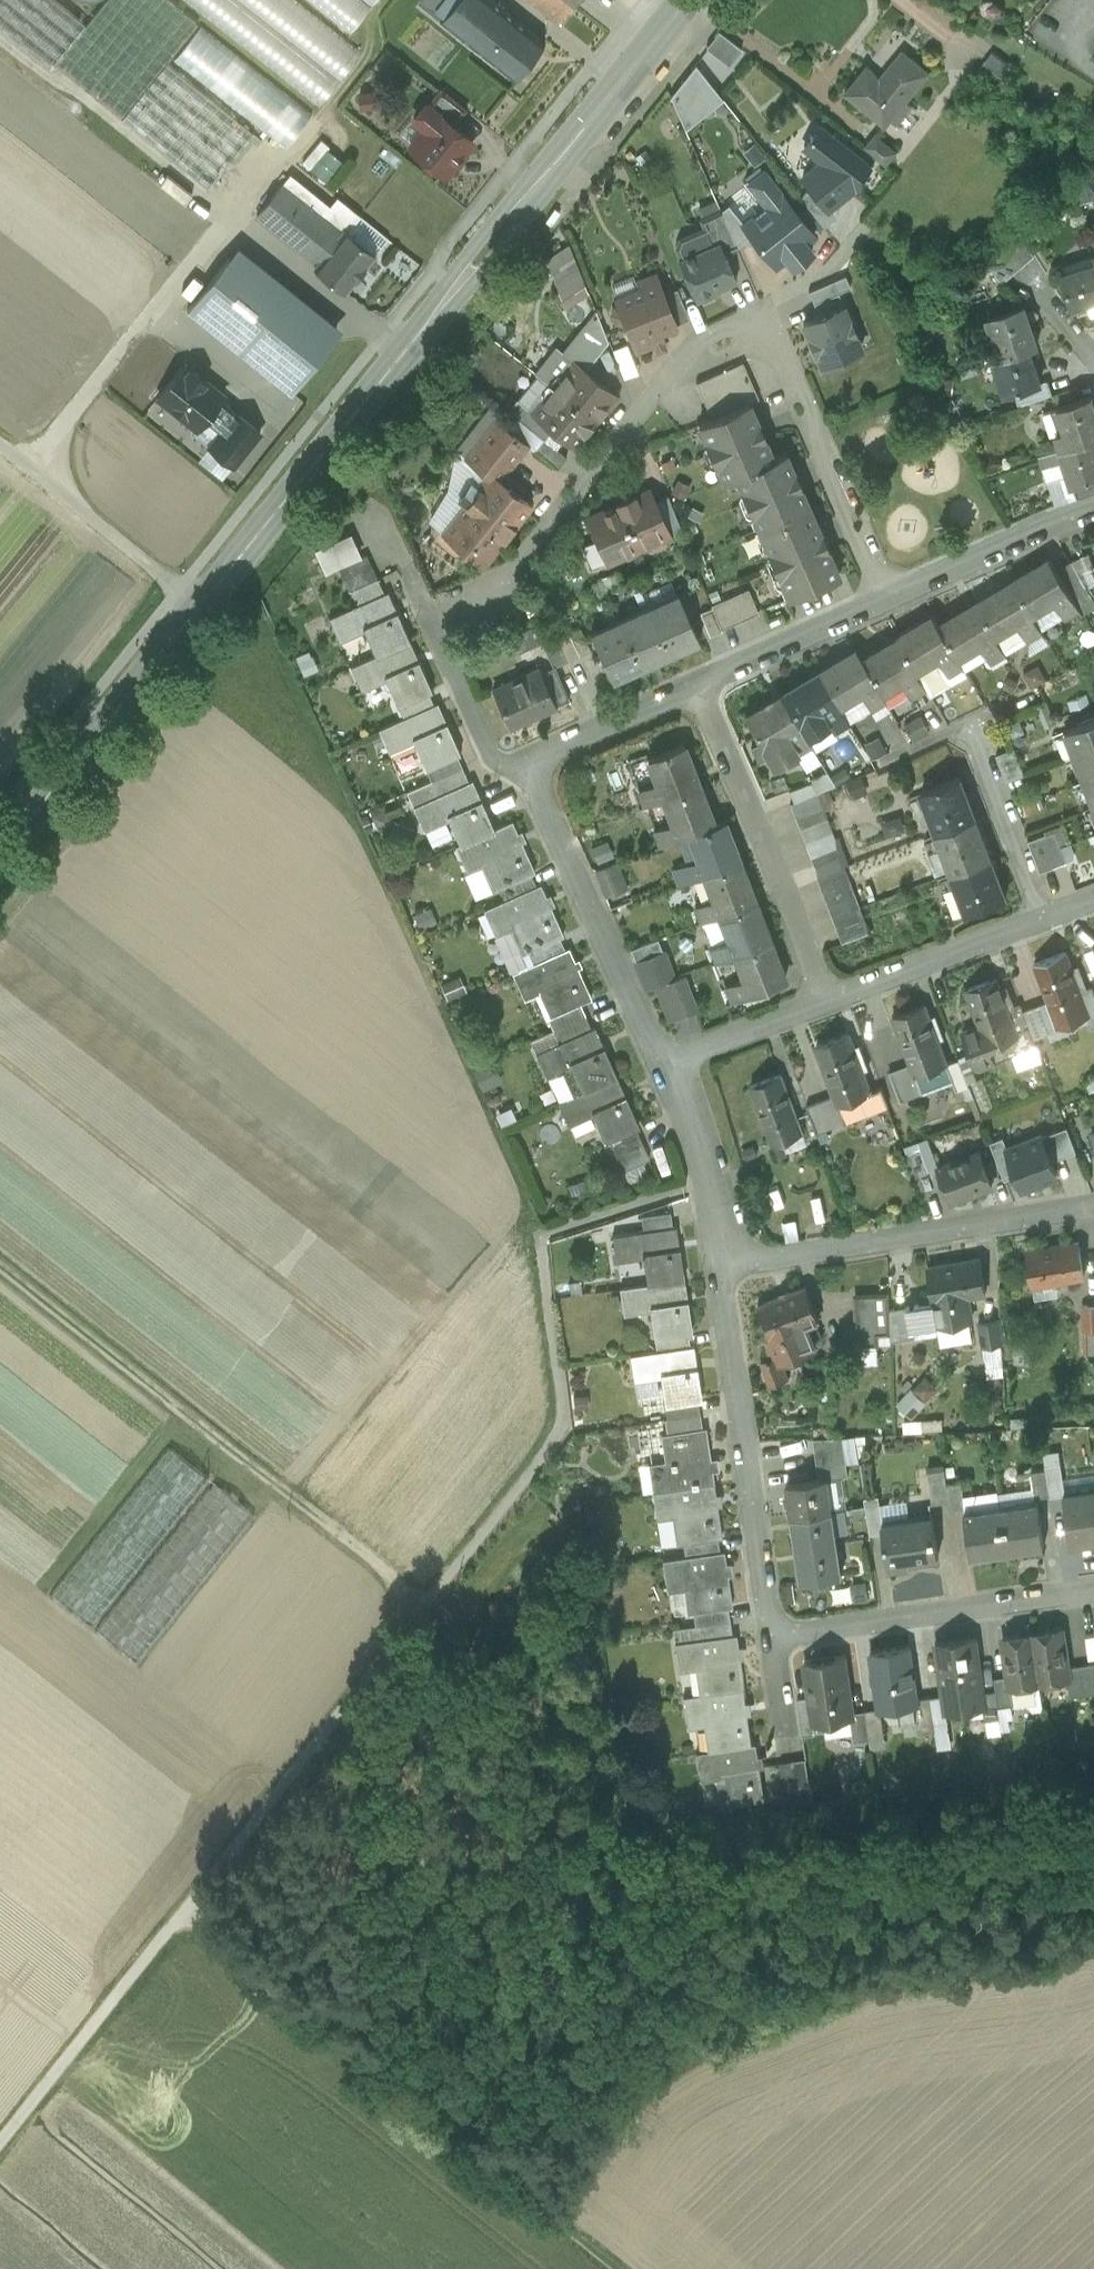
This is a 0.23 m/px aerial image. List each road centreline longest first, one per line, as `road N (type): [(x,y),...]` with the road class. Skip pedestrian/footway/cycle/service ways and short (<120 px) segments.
road 1 (track): [(704,1174),(538,1234),(562,1429),(0,2142)]
road 2 (tertiary): [(0,854),(690,0)]
road 3 (residential): [(891,601),(784,355),(753,337),(722,341),(670,377),(521,564),(437,627)]
road 4 (track): [(627,2268),(181,1912)]
road 5 (track): [(422,1607),(0,1269)]
road 6 (residential): [(722,1269),(777,1647)]
road 7 (residential): [(1093,1205),(722,1269)]
road 8 (residential): [(832,1007),(700,688)]
road 9 (residential): [(1093,1598),(777,1647)]
road 10 (residential): [(537,782),(666,1072)]
road 11 (residential): [(832,1007),(1093,905)]
road 12 (track): [(201,603),(0,444)]
road 13 (residential): [(1093,510),(891,601)]
road 14 (residential): [(891,601),(700,688)]
road 15 (residential): [(666,1072),(704,1174),(722,1269)]
road 16 (residential): [(700,688),(558,749),(537,782)]
road 17 (residential): [(537,782),(492,758),(437,627)]
road 18 (residential): [(666,1072),(832,1007)]

